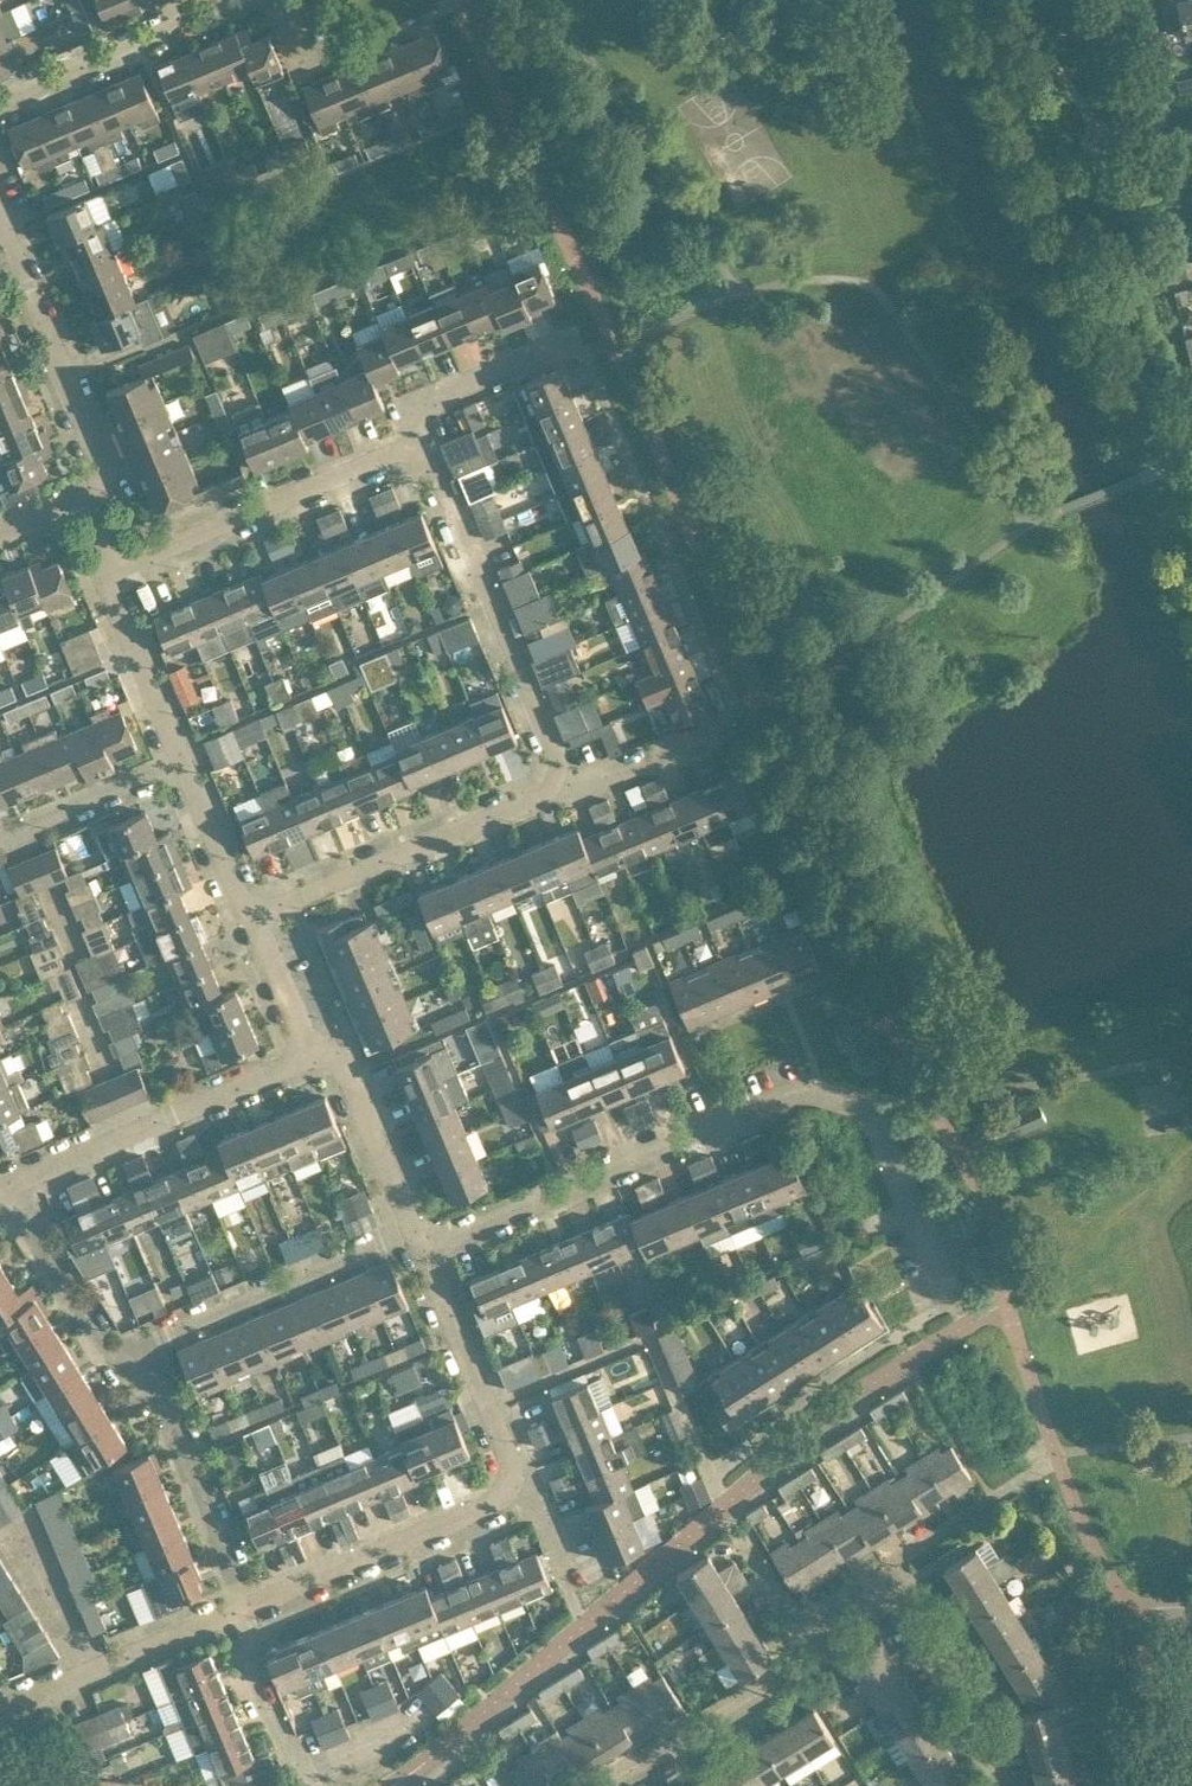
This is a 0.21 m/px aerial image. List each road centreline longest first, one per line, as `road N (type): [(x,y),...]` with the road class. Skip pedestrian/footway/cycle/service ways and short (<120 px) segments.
road 1 (residential): [(251,917),(551,793),(558,771),(431,462),(414,451),(397,453),(105,573)]
road 2 (residential): [(424,1252),(804,1094),(870,1112),(967,1325)]
road 3 (residential): [(609,1785),(819,1657),(802,1629),(896,1574)]
road 4 (residential): [(0,1188),(292,1064),(304,1038)]
road 5 (residential): [(245,1613),(530,1494)]
road 6 (residential): [(414,1229),(133,1348)]
road 7 (residential): [(245,1613),(133,1348)]
road 8 (residential): [(93,493),(103,467),(0,229)]
road 9 (residential): [(530,1494),(424,1252)]
road 10 (residential): [(0,97),(239,0)]
road 11 (residential): [(0,1713),(228,1620)]
road 12 (residential): [(992,1785),(962,1677),(896,1574)]
road 13 (residential): [(414,1229),(338,1054),(304,1038)]
road 14 (residential): [(133,1348),(96,1343),(0,1201)]
road 15 (residential): [(181,757),(105,573)]
road 16 (residential): [(0,836),(181,757)]
road 17 (residential): [(251,917),(181,757)]
road 18 (residential): [(228,1620),(291,1769)]
road 19 (residential): [(304,1038),(251,917)]

